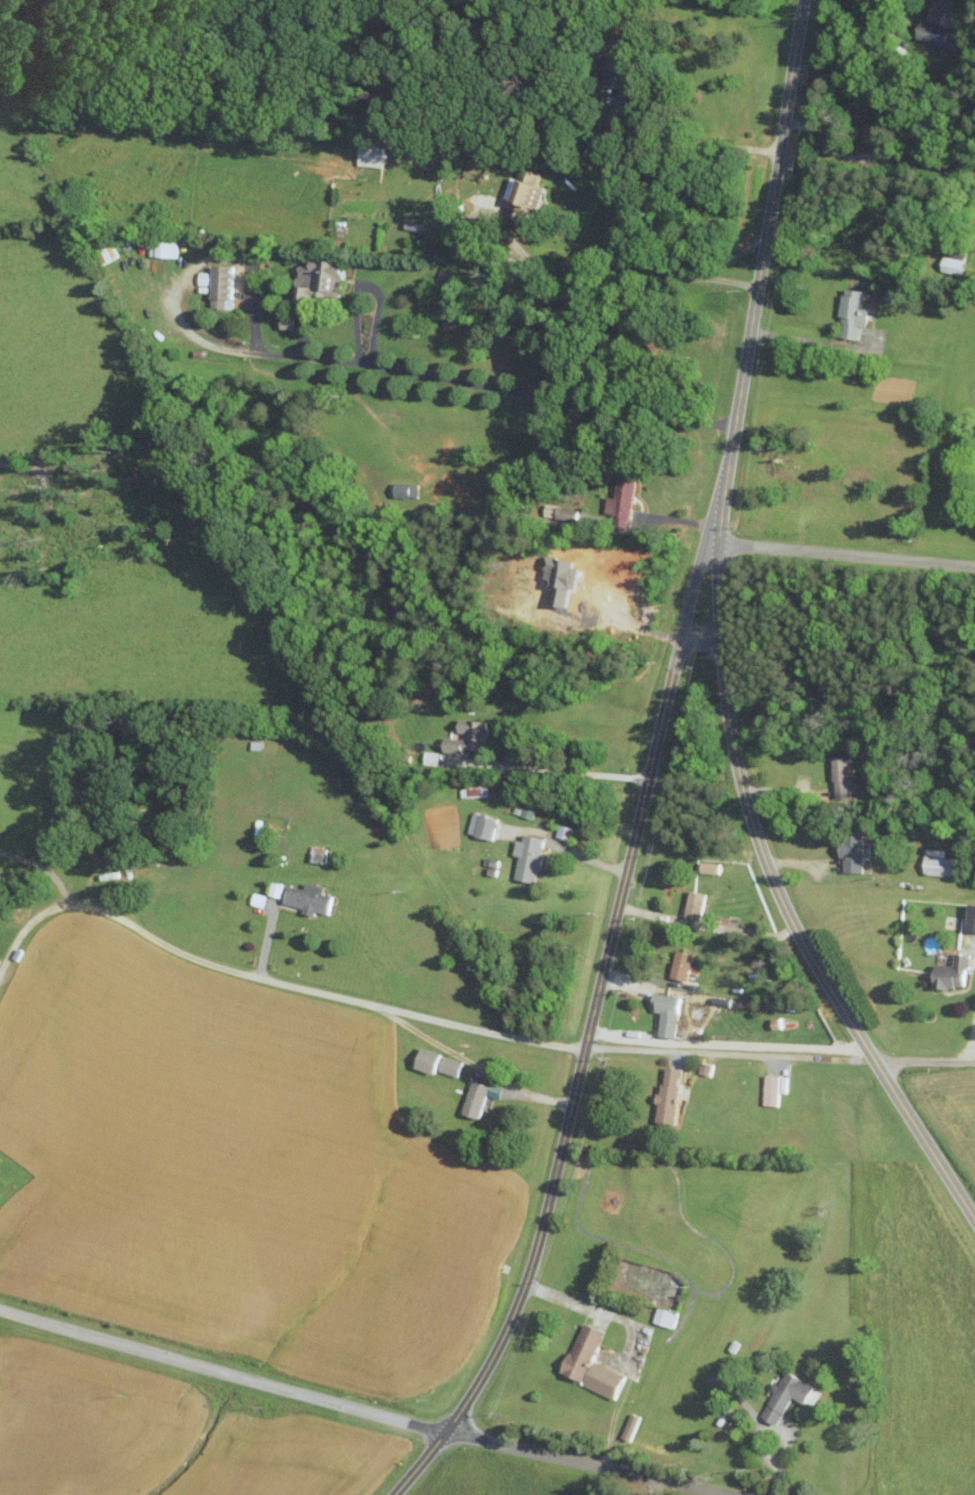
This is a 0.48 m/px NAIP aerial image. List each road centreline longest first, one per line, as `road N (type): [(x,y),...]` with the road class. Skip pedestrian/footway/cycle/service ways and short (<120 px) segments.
road 1 (tertiary): [(974,1221),(789,917),(749,812),(724,687),(712,537),(803,0)]
road 2 (residential): [(393,1494),(478,1382),(536,1249),(693,575),(712,537)]
road 3 (residential): [(720,1494),(408,1427),(0,1307)]
road 4 (residential): [(0,970),(37,914),(62,904),(101,910),(211,977),(586,1041)]
road 5 (residential): [(586,1041),(874,1061)]
road 6 (residential): [(712,537),(974,567)]

